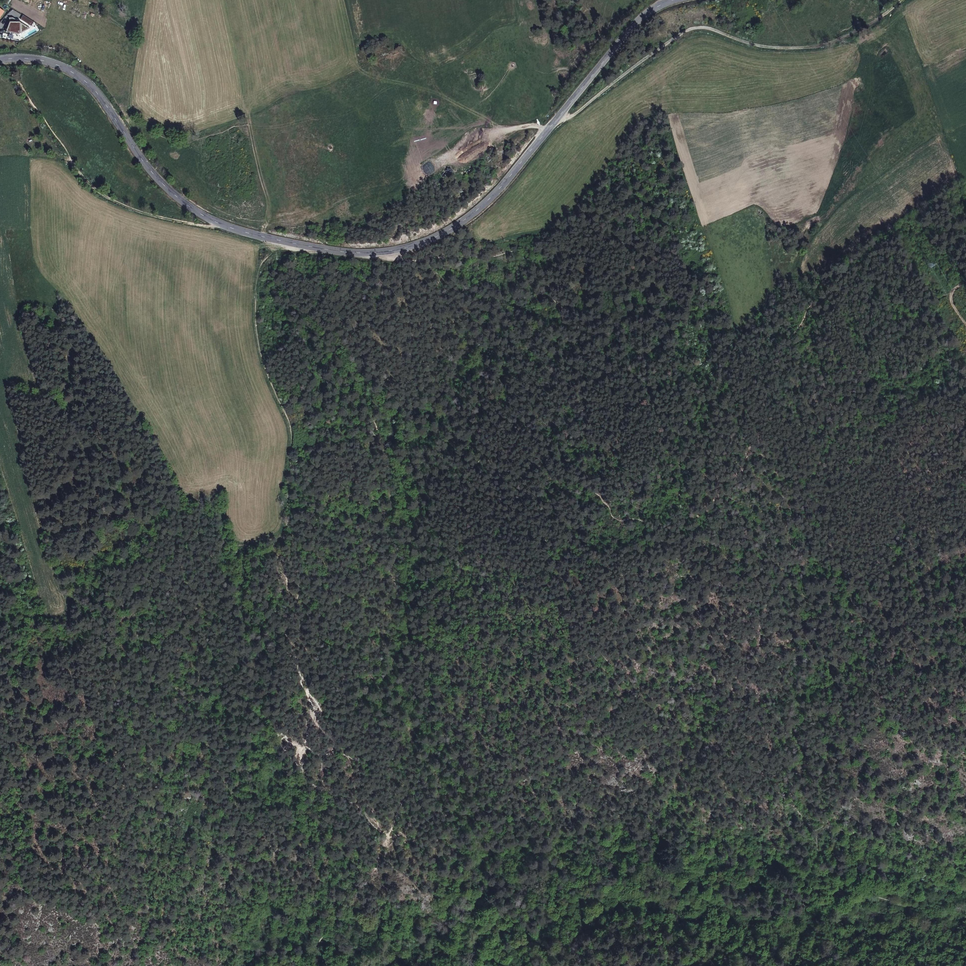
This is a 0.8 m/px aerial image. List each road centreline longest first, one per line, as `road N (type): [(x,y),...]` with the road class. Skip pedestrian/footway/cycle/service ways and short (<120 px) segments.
road 1 (tertiary): [(0,62),(43,65),(89,85),(147,170),(221,226),(329,250),(378,253),(461,225),(496,194),(632,25),(670,0)]

